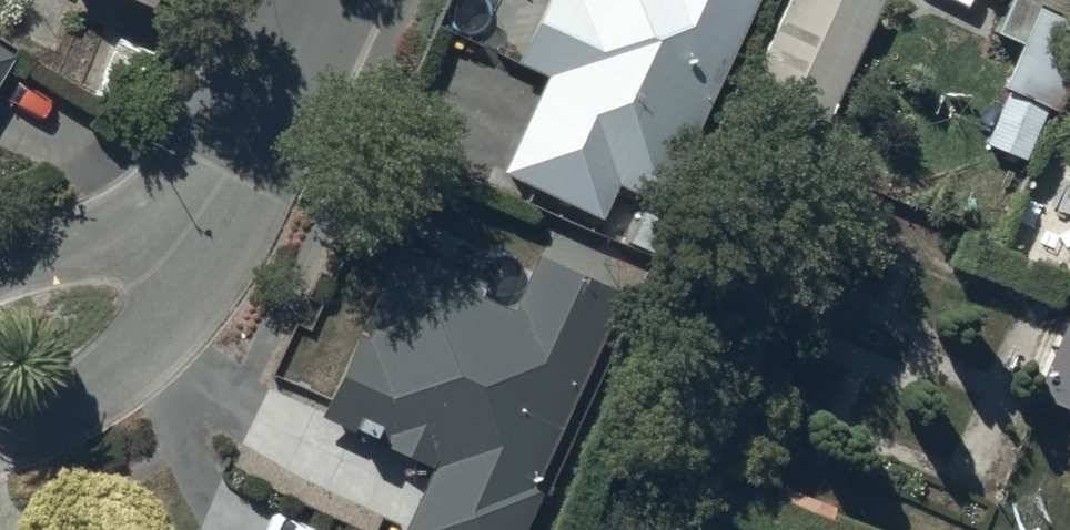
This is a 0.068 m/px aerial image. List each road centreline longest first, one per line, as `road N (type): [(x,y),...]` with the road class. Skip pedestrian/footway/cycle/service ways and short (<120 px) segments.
road 1 (residential): [(228,172),(163,327),(115,375),(65,408),(0,433)]
road 2 (residential): [(0,264),(138,225),(228,172)]
road 3 (residential): [(308,0),(228,172)]

